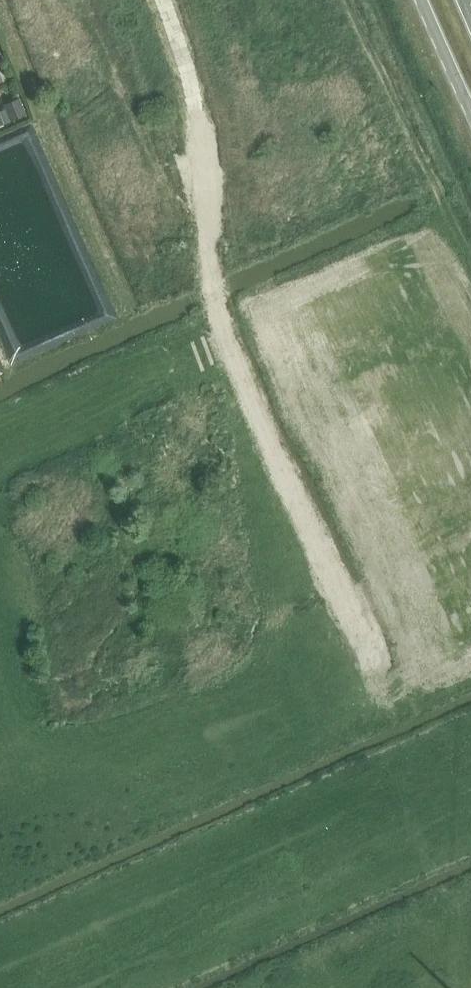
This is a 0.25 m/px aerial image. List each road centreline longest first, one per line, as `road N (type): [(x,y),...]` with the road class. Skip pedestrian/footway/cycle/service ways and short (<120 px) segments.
road 1 (tertiary): [(420,0),(470,110)]

